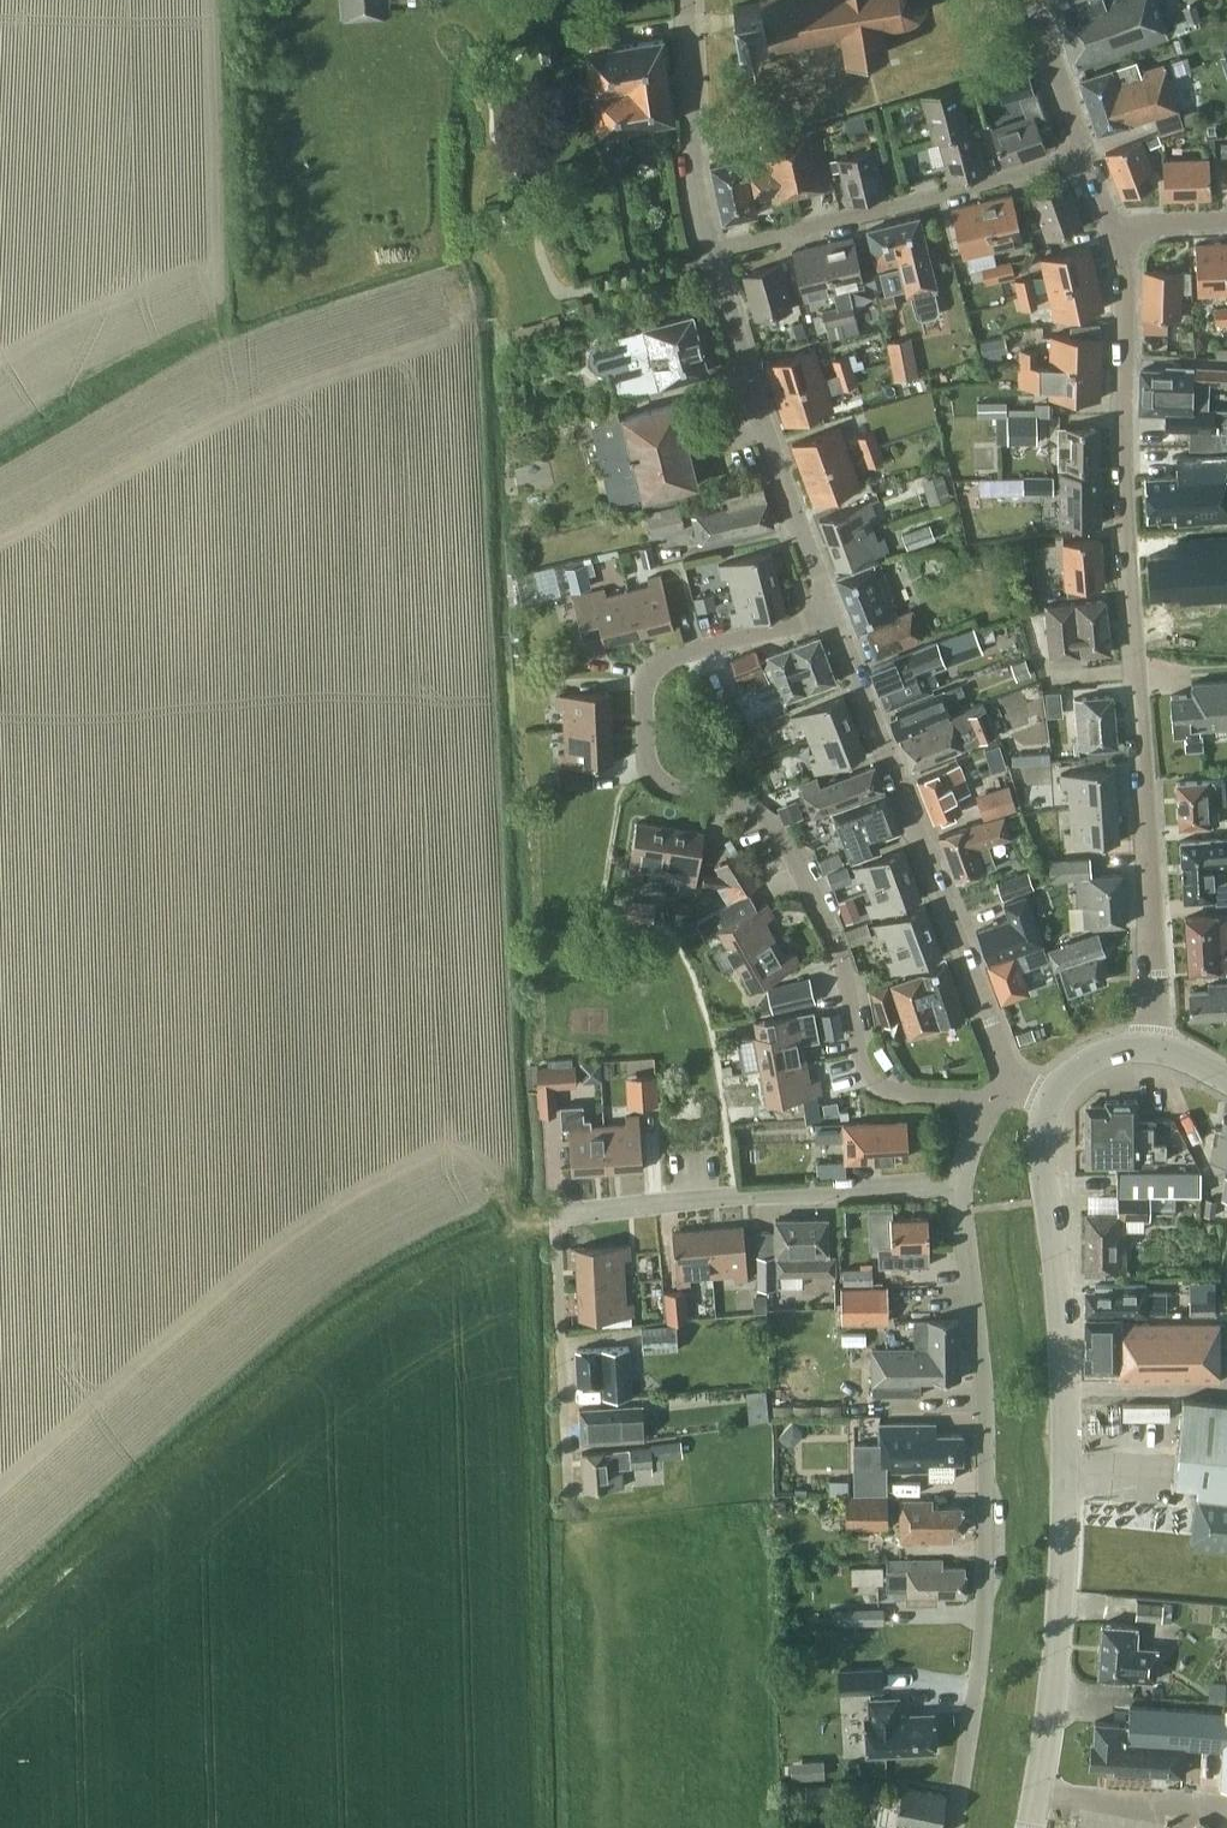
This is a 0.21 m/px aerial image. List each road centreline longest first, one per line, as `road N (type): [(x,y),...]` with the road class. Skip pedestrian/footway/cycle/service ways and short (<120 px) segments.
road 1 (residential): [(986,1097),(893,1091),(870,1078),(858,1052),(835,939),(781,837),(753,808),(677,790),(650,770),(651,669),(676,654),(833,614)]
road 2 (residential): [(1150,1046),(1145,805),(1125,533),(1125,301),(1114,225)]
road 3 (tertiary): [(1030,1827),(1054,1686),(1064,1545),(1064,1342),(1042,1140),(1051,1100)]
road 4 (residential): [(571,1489),(557,1213),(959,1181)]
road 5 (residential): [(959,1181),(986,1471),(982,1609),(952,1827)]
road 6 (residential): [(1011,1083),(833,614)]
road 7 (residential): [(712,253),(1083,151)]
road 8 (residential): [(833,614),(712,253)]
road 9 (residential): [(712,253),(693,155),(685,0)]
road 10 (residential): [(1083,151),(1032,0)]

